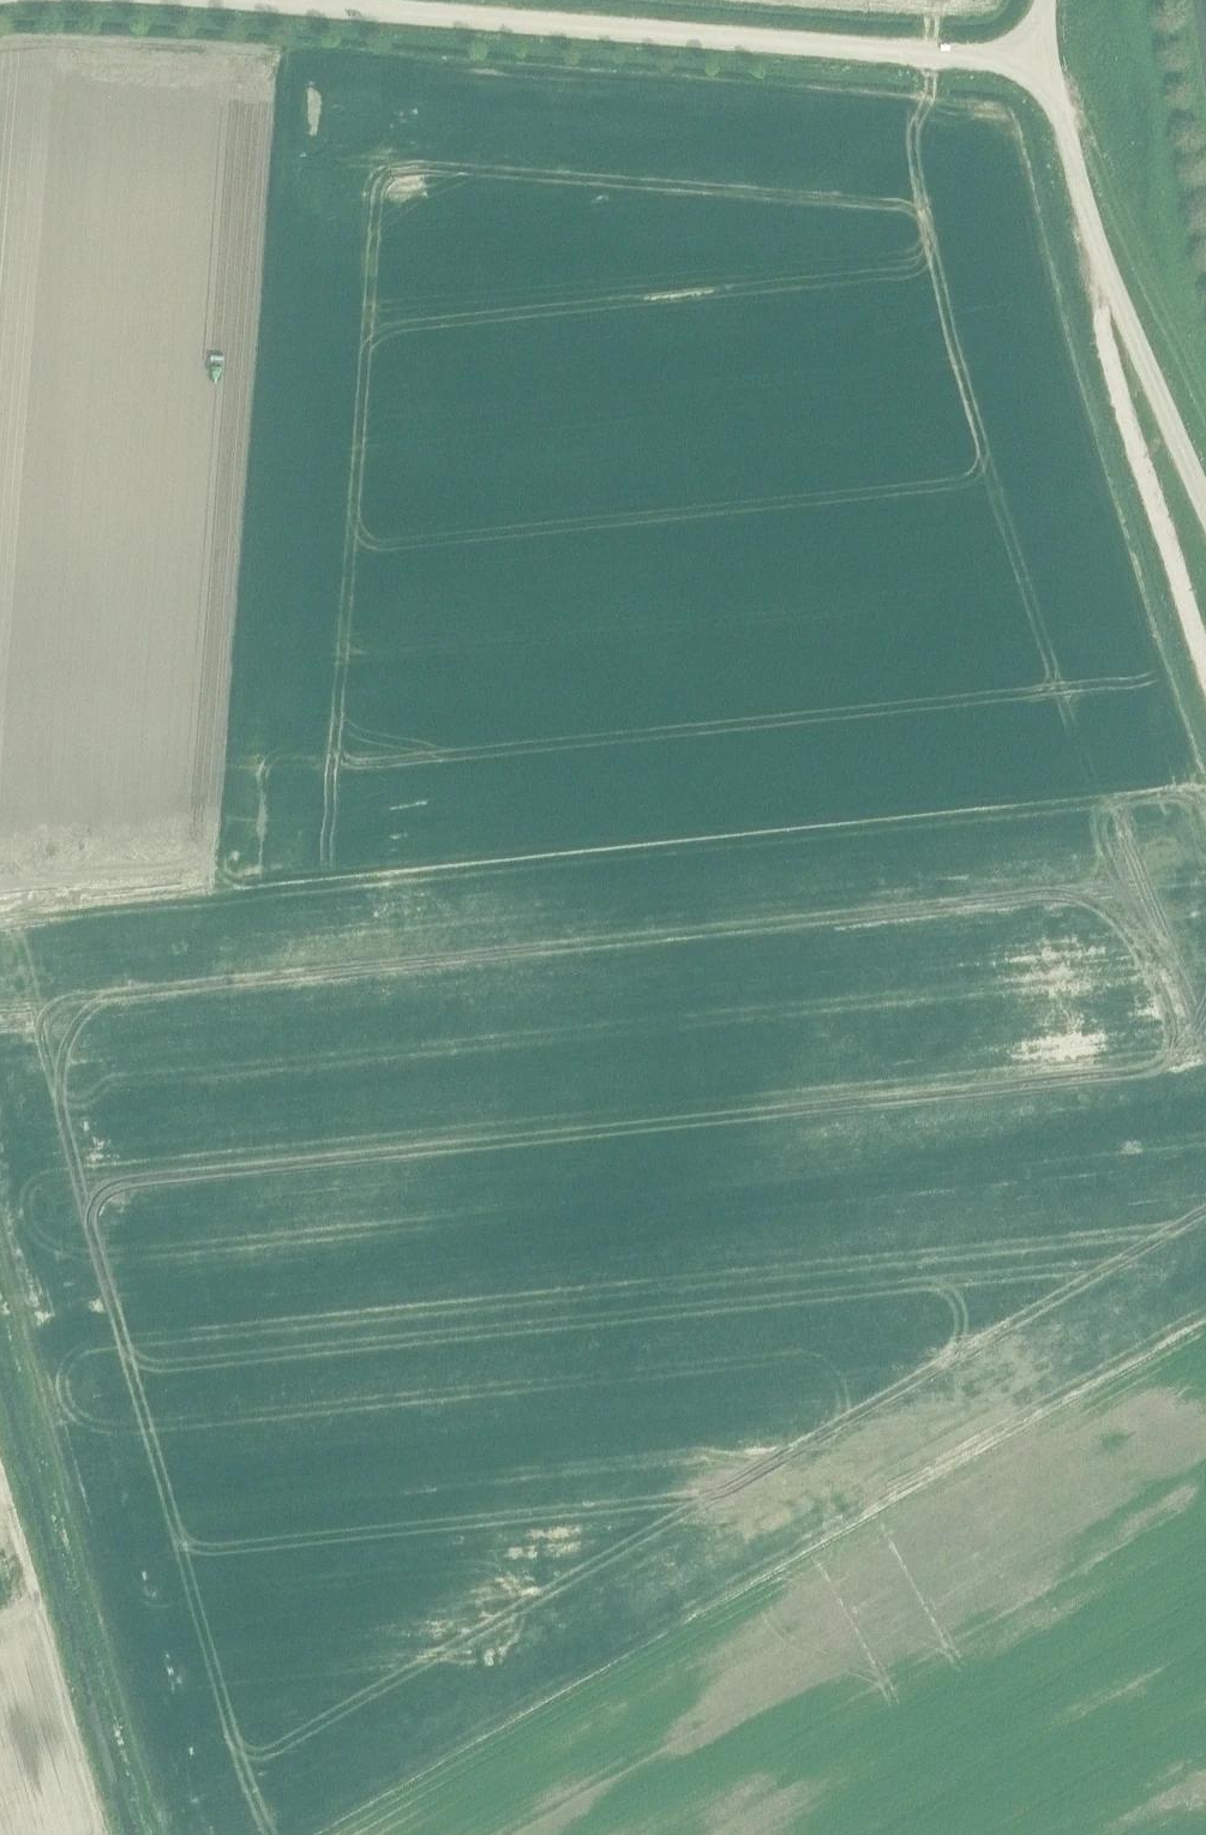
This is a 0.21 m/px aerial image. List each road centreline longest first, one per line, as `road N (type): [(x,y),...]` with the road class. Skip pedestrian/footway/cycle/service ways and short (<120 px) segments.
road 1 (unclassified): [(308,0),(1047,60)]
road 2 (unclassified): [(1205,505),(1102,259),(1047,60)]

